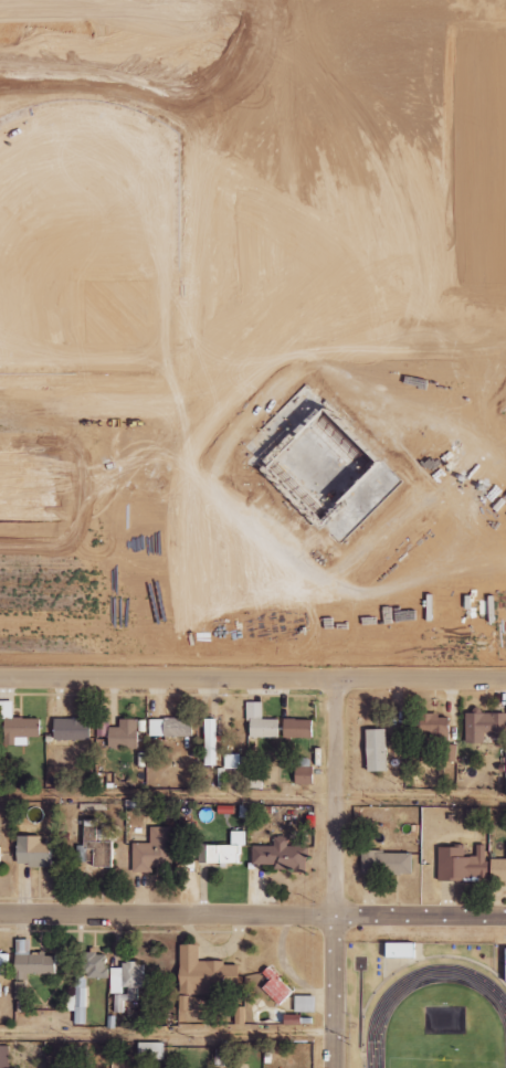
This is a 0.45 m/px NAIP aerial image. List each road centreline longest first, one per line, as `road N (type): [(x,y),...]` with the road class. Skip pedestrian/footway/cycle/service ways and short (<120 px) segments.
road 1 (residential): [(505,918),(0,913)]
road 2 (residential): [(505,680),(0,677)]
road 3 (residential): [(336,1067),(336,678)]

